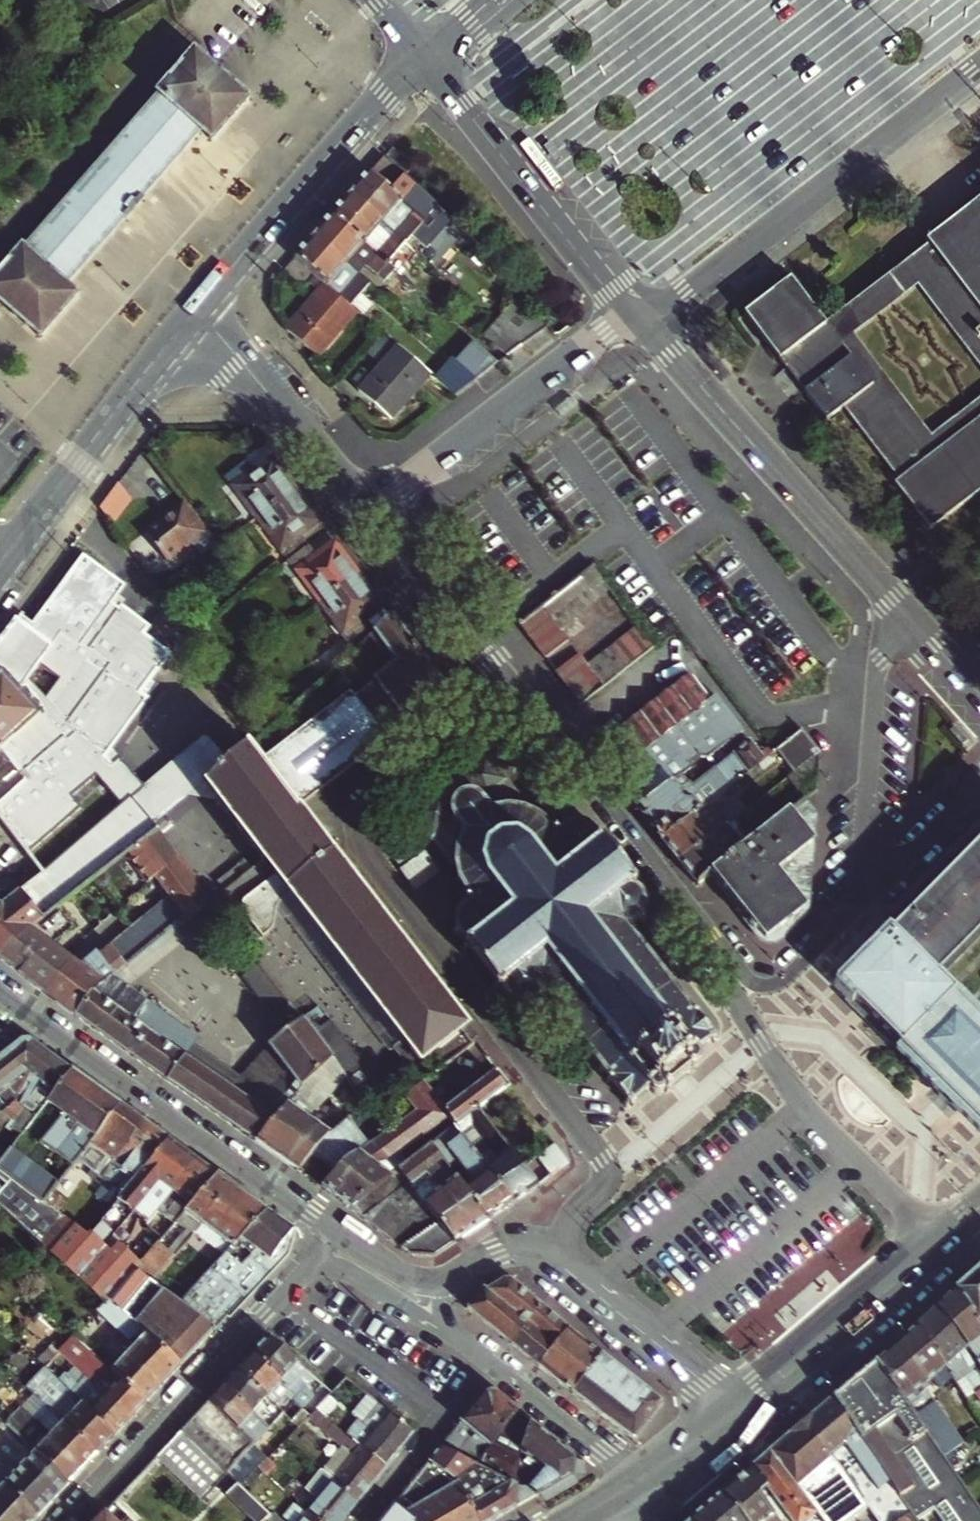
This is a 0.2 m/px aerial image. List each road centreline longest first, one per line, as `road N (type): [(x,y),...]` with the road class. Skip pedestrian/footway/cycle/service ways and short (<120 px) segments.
road 1 (residential): [(512,691),(340,824),(609,1176)]
road 2 (residential): [(646,321),(979,64)]
road 3 (tertiary): [(0,994),(329,1234)]
road 4 (residential): [(646,321),(906,612)]
road 5 (residential): [(329,1234),(285,1292),(70,1520)]
road 6 (residential): [(726,967),(675,889),(512,691)]
road 7 (residential): [(364,511),(636,309)]
road 8 (residential): [(197,309),(423,57)]
road 9 (residential): [(423,57),(636,309)]
road 10 (residential): [(8,553),(197,309)]
road 11 (residential): [(906,612),(878,657),(859,905)]
road 12 (residential): [(939,1246),(819,1123),(766,1044)]
road 13 (secondary): [(736,1418),(939,1246)]
road 14 (residential): [(364,511),(197,309)]
road 15 (residential): [(561,1262),(736,1418)]
road 16 (residential): [(512,691),(364,511)]
road 17 (residential): [(609,1176),(766,1044)]
road 18 (residential): [(367,1520),(492,1364)]
road 19 (tertiary): [(647,1480),(492,1364)]
road 20 (residential): [(859,905),(979,788)]
road 21 (residential): [(859,905),(787,977),(757,983),(726,967)]
road 22 (residential): [(428,1311),(502,1254),(531,1250),(561,1262)]
road 23 (tertiary): [(329,1234),(428,1311)]

